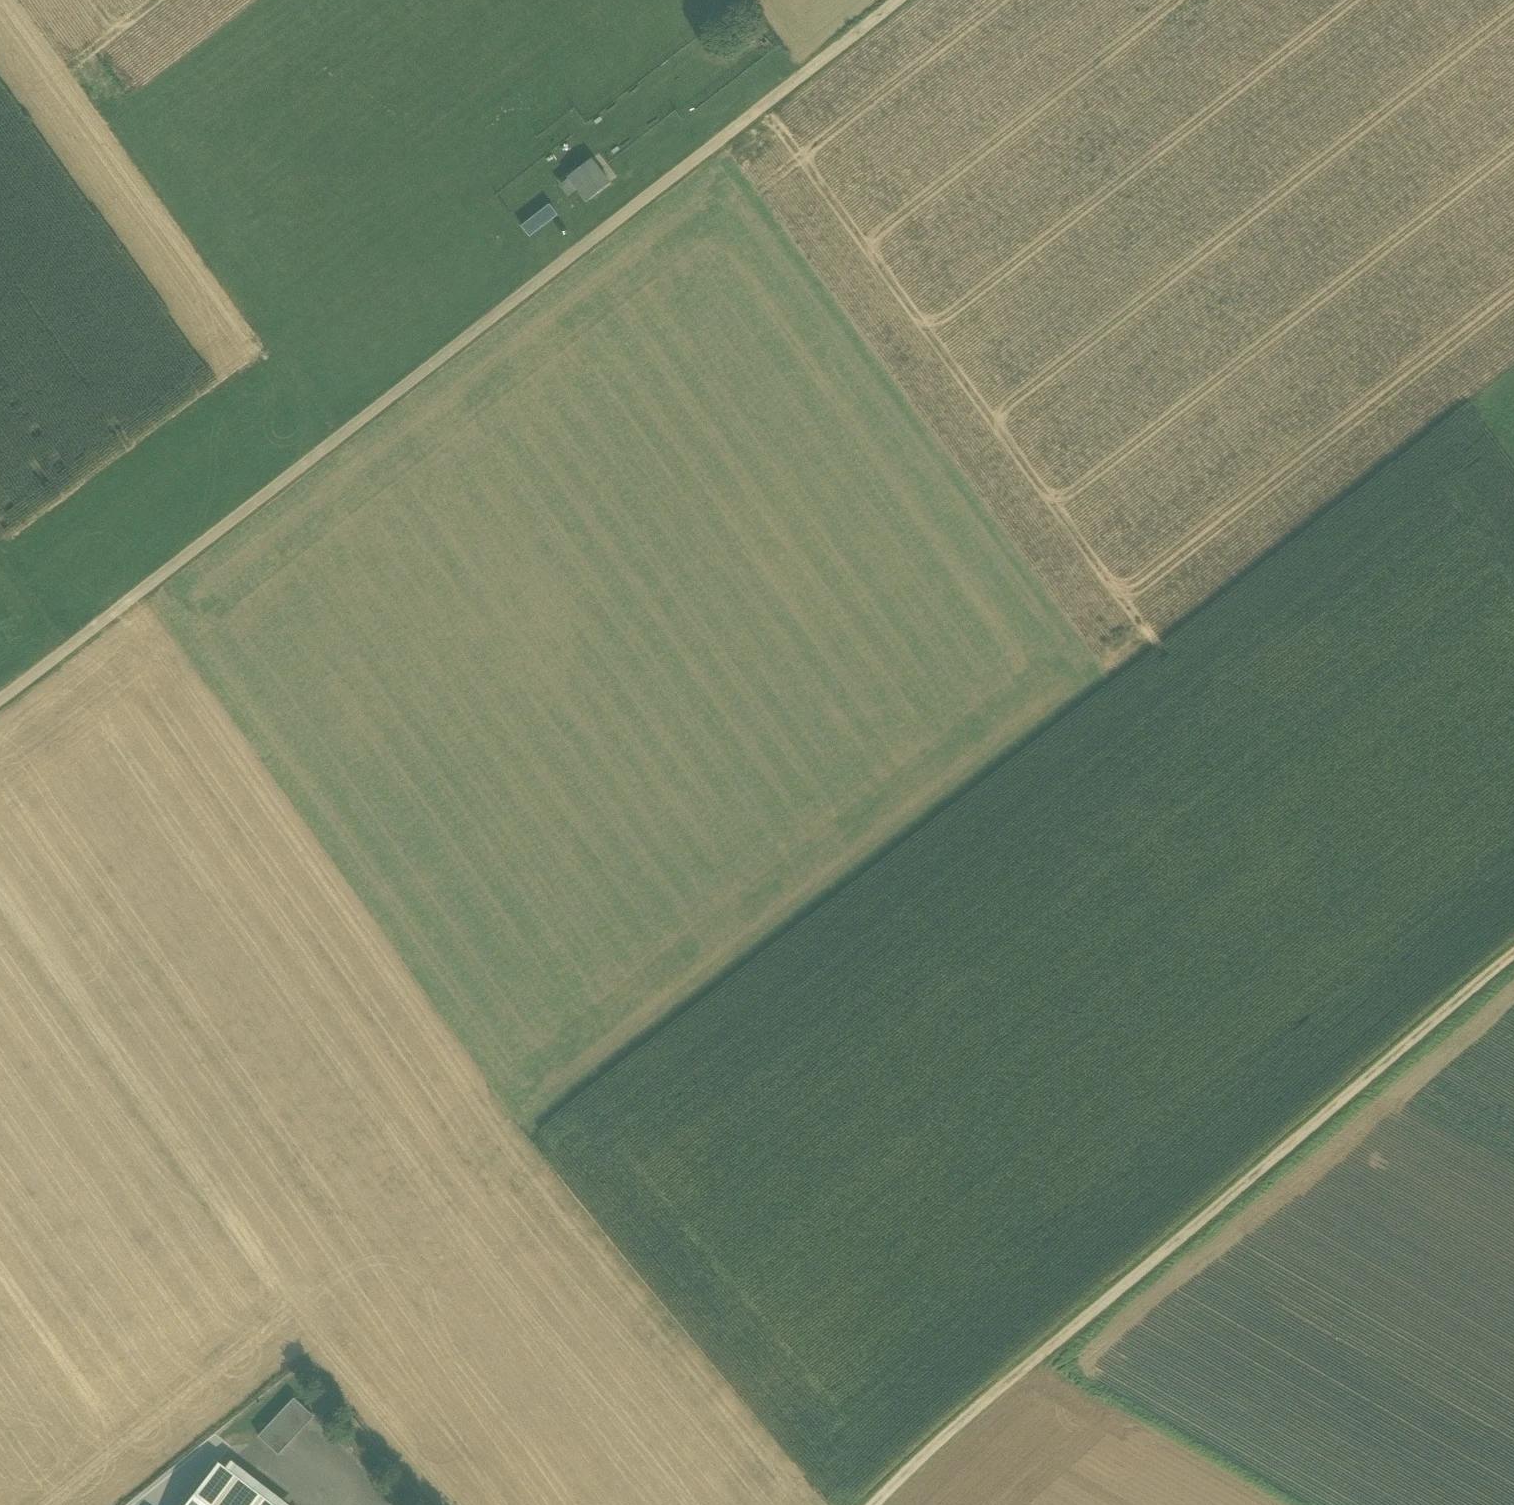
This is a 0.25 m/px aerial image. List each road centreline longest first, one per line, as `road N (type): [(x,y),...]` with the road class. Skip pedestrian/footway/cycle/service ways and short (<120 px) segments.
road 1 (track): [(899,0),(0,691)]
road 2 (track): [(1513,954),(946,1435),(876,1504)]

